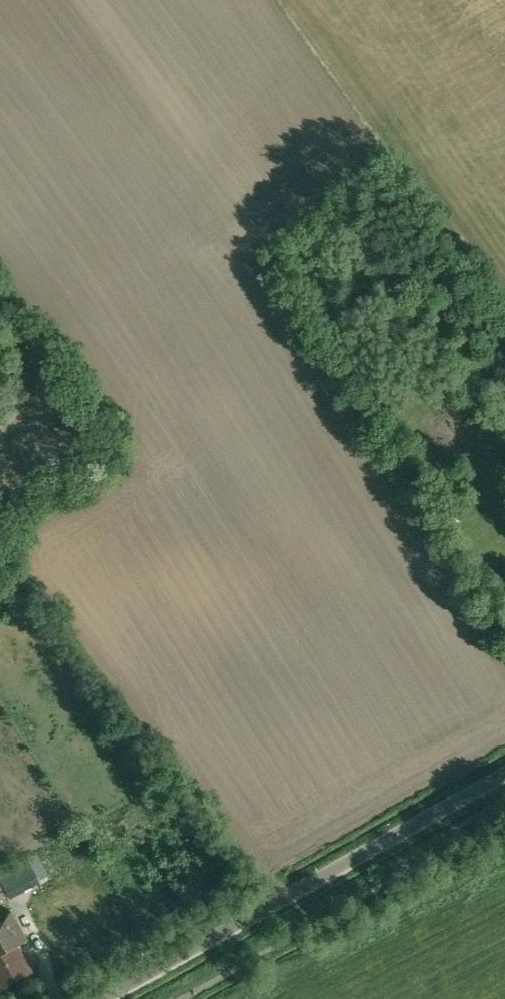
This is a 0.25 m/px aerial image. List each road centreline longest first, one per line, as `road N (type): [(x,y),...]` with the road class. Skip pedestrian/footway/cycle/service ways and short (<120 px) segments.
road 1 (unclassified): [(99,998),(504,772)]

